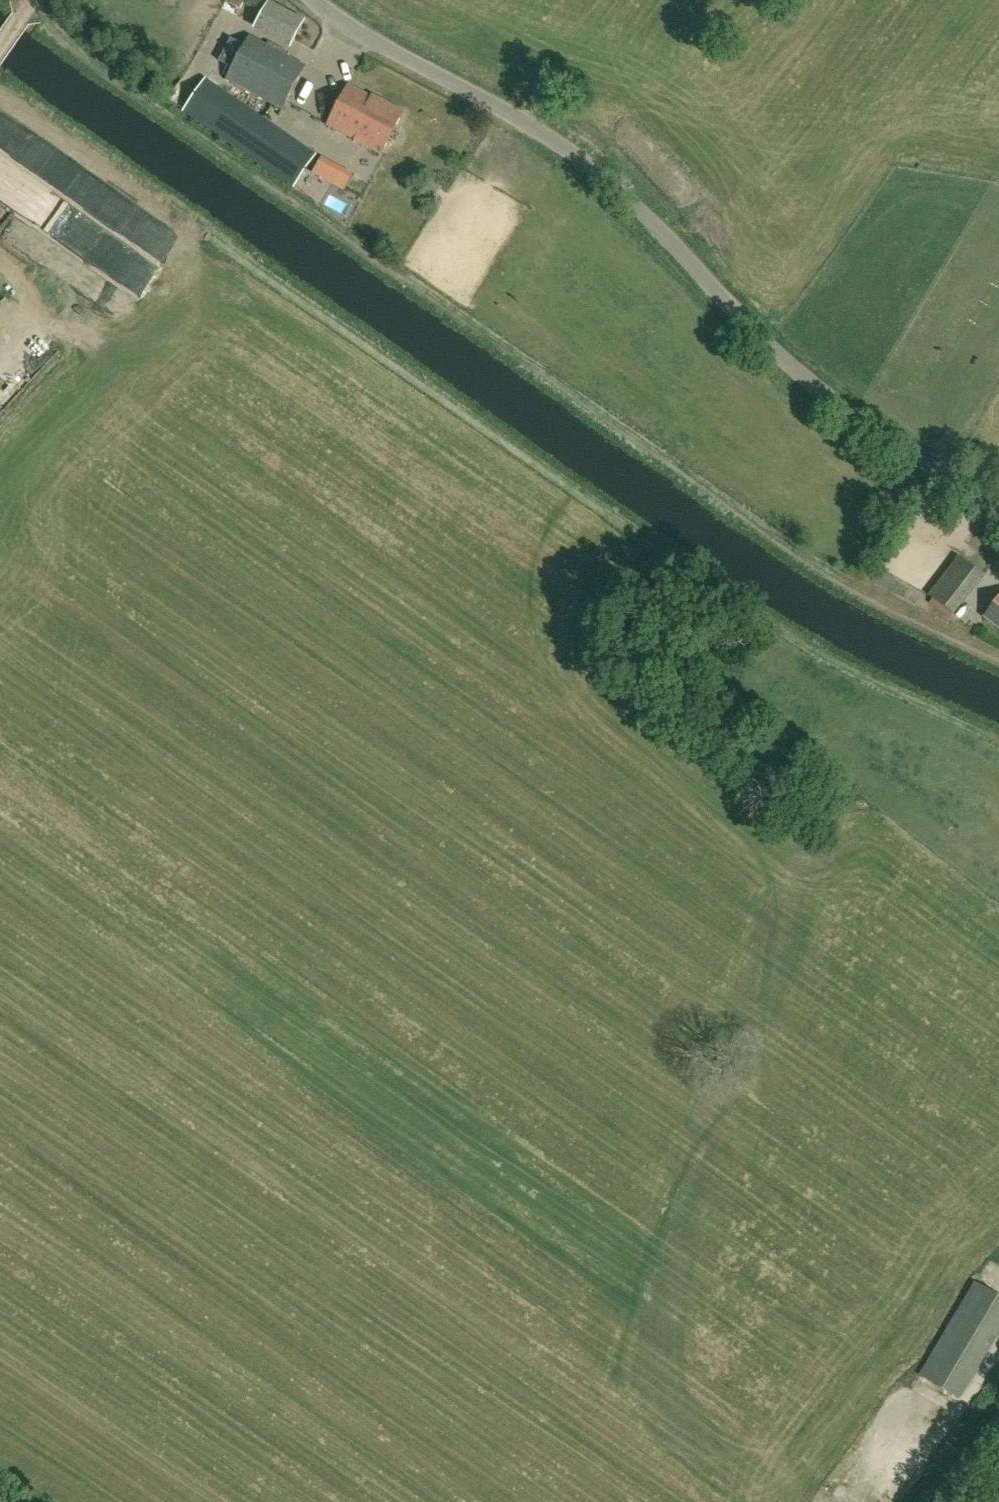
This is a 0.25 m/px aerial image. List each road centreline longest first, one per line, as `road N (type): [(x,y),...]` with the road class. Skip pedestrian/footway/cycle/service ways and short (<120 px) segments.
road 1 (tertiary): [(998,508),(794,370),(589,165),(311,0)]

